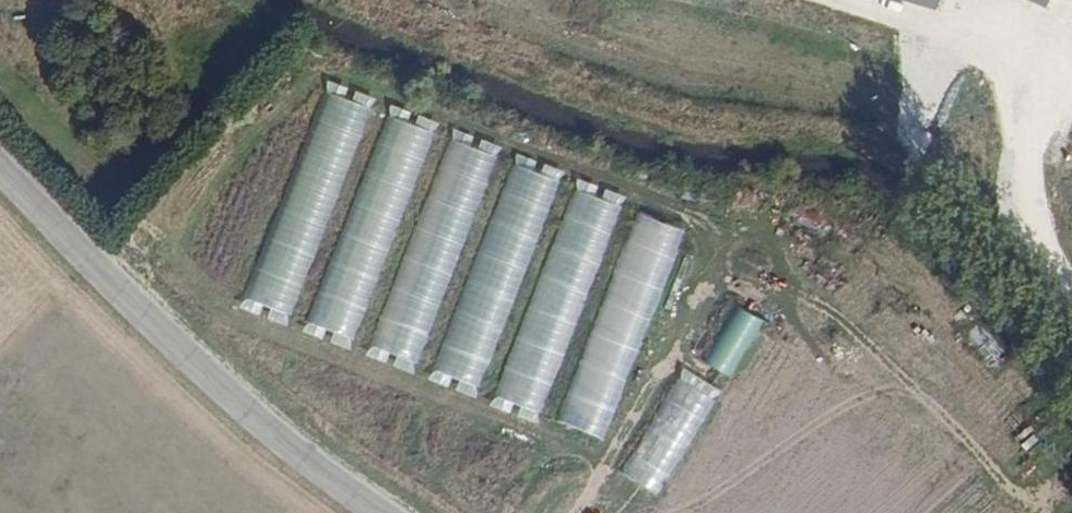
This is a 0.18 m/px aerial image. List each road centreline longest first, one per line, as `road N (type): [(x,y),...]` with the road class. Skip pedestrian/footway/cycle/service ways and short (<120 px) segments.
road 1 (track): [(1071,311),(949,158),(657,103),(352,0)]
road 2 (track): [(572,512),(709,286),(728,281),(1020,512)]
road 3 (tertiary): [(0,167),(236,401),(380,512)]
road 4 (track): [(850,0),(1004,46),(1047,73),(1007,230)]

